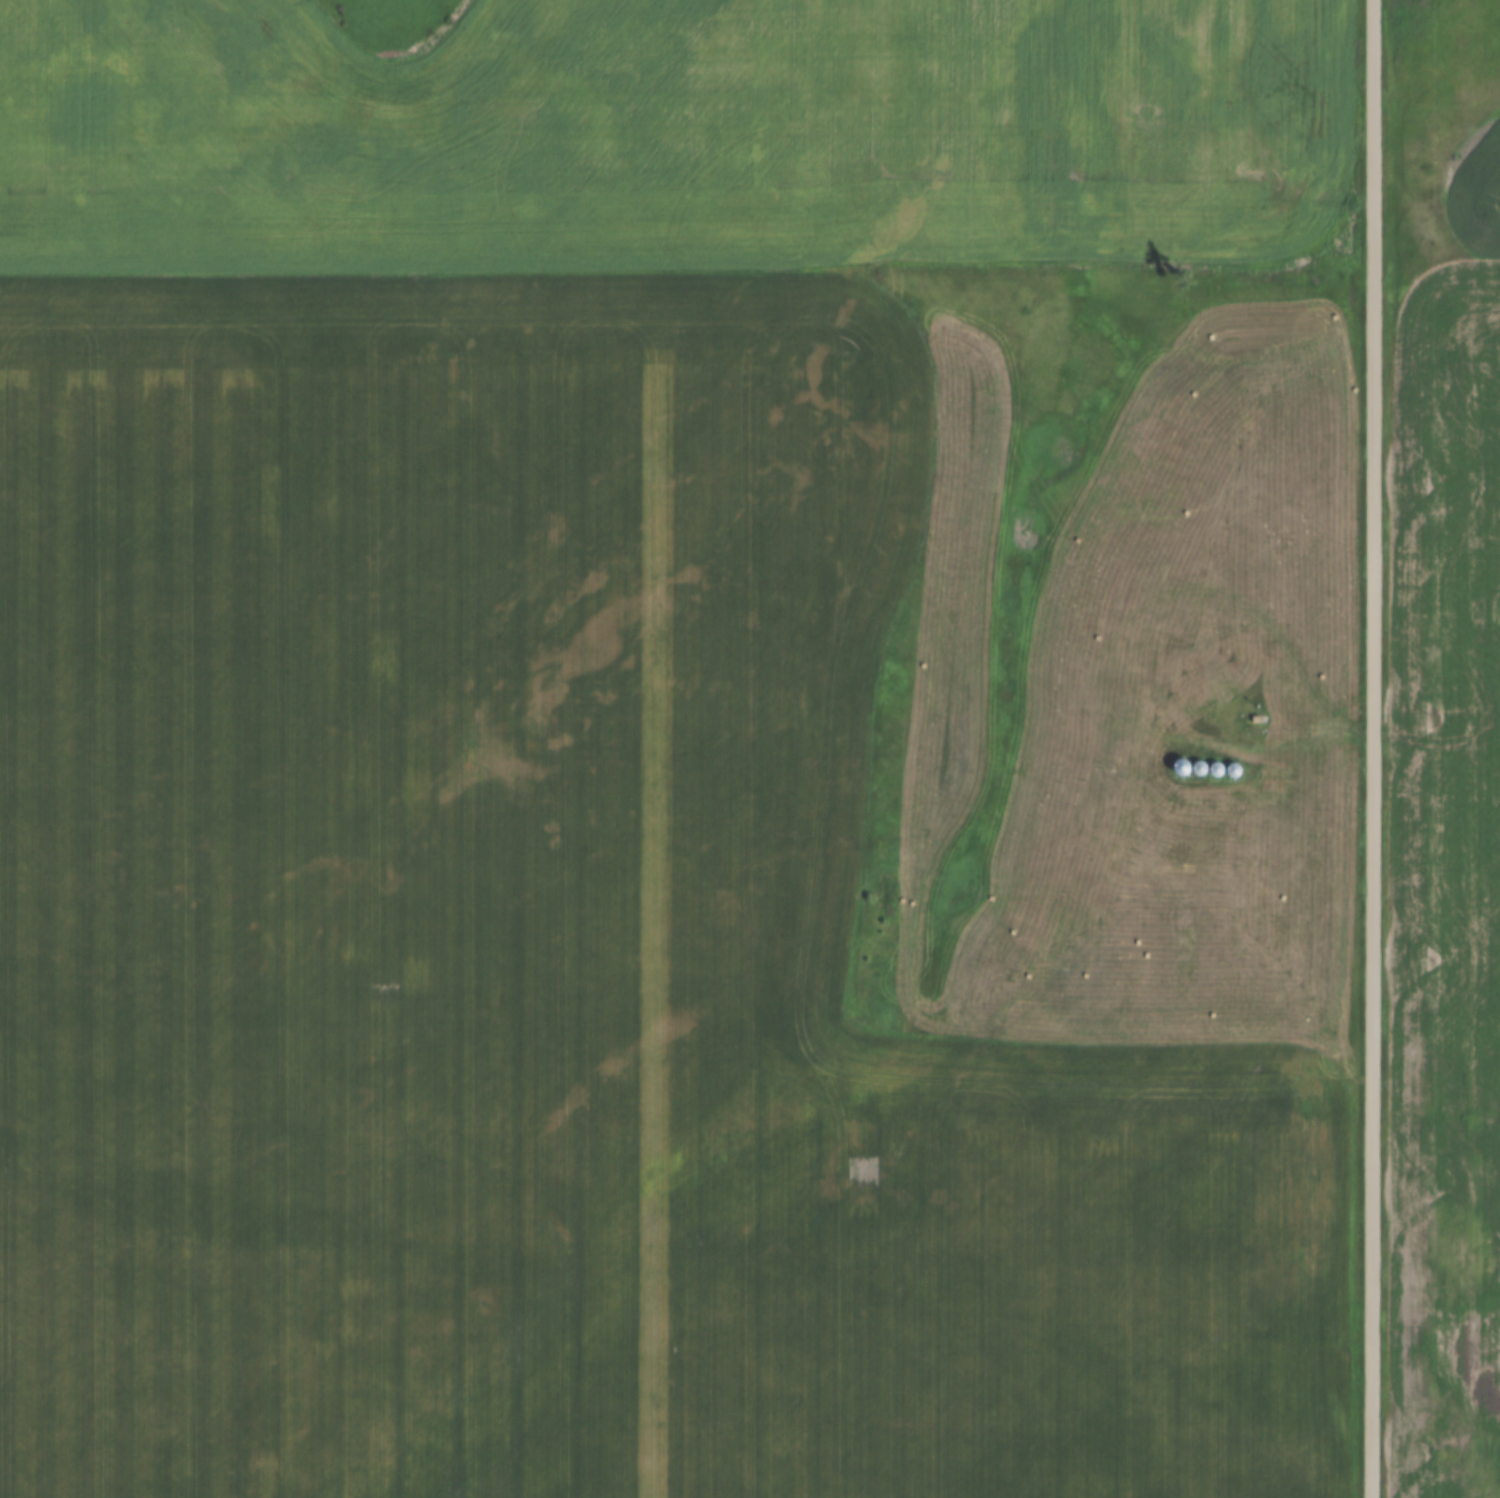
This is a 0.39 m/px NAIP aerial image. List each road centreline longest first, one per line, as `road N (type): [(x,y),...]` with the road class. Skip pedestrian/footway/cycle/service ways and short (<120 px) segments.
road 1 (residential): [(1370,1497),(1371,0)]
road 2 (track): [(1216,767),(1245,741),(1280,726),(1371,726)]

